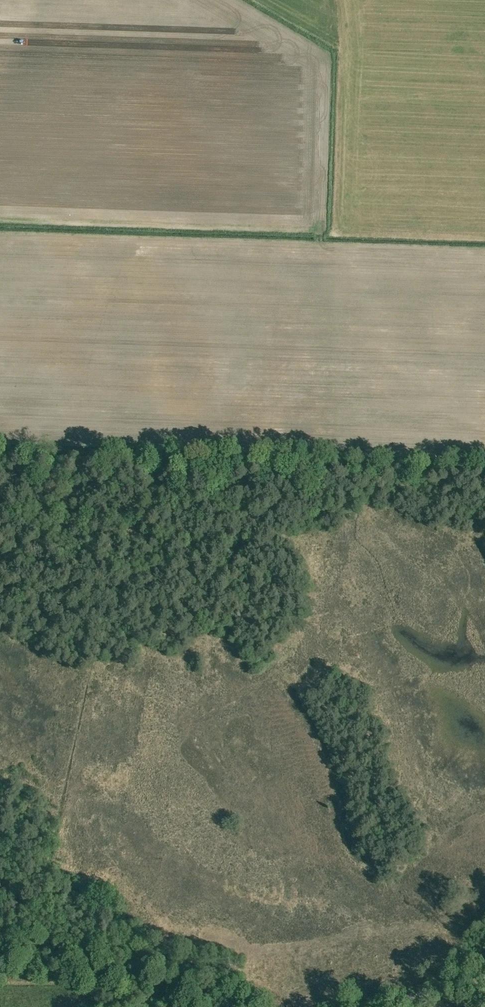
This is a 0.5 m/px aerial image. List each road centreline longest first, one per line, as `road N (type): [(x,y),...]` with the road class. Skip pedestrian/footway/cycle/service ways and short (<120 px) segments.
road 1 (track): [(484,467),(0,452)]

